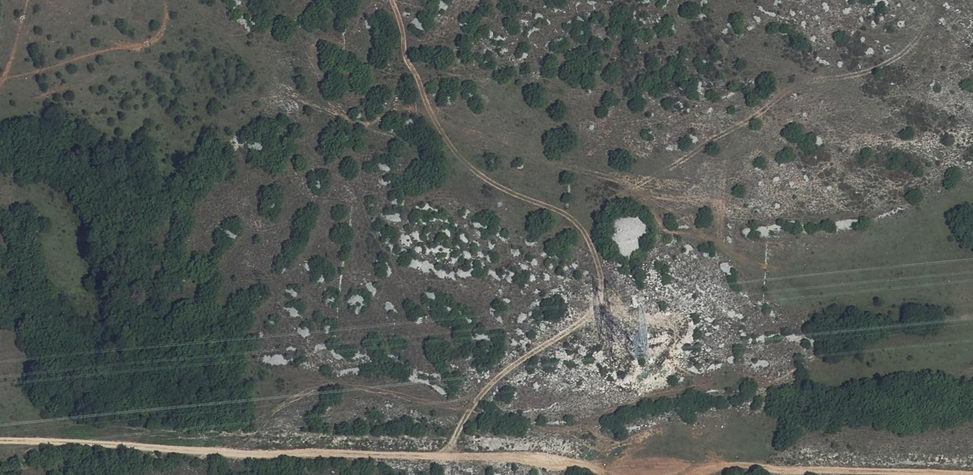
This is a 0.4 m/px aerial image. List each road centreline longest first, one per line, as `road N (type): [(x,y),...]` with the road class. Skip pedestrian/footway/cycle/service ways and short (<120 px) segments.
road 1 (track): [(0,442),(556,469),(910,474)]
road 2 (track): [(250,474),(270,457),(524,410),(804,392),(843,413),(925,388),(972,400)]
road 3 (track): [(393,0),(406,56),(453,148),(477,172),(579,224),(593,246),(602,294),(593,316),(489,386),(446,459)]

